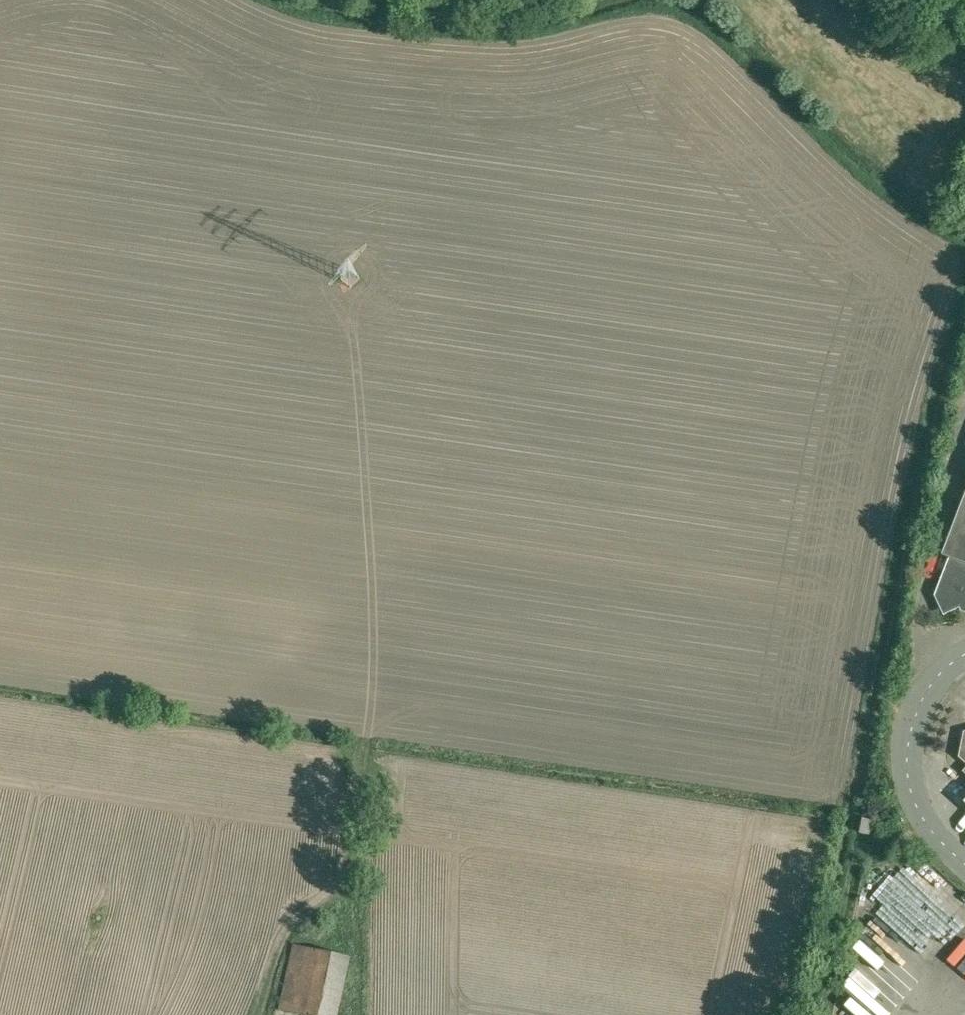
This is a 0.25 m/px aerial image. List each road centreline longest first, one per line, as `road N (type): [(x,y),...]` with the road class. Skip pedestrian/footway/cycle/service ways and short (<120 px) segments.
road 1 (unclassified): [(964,865),(922,809),(915,743),(926,716),(964,672)]

